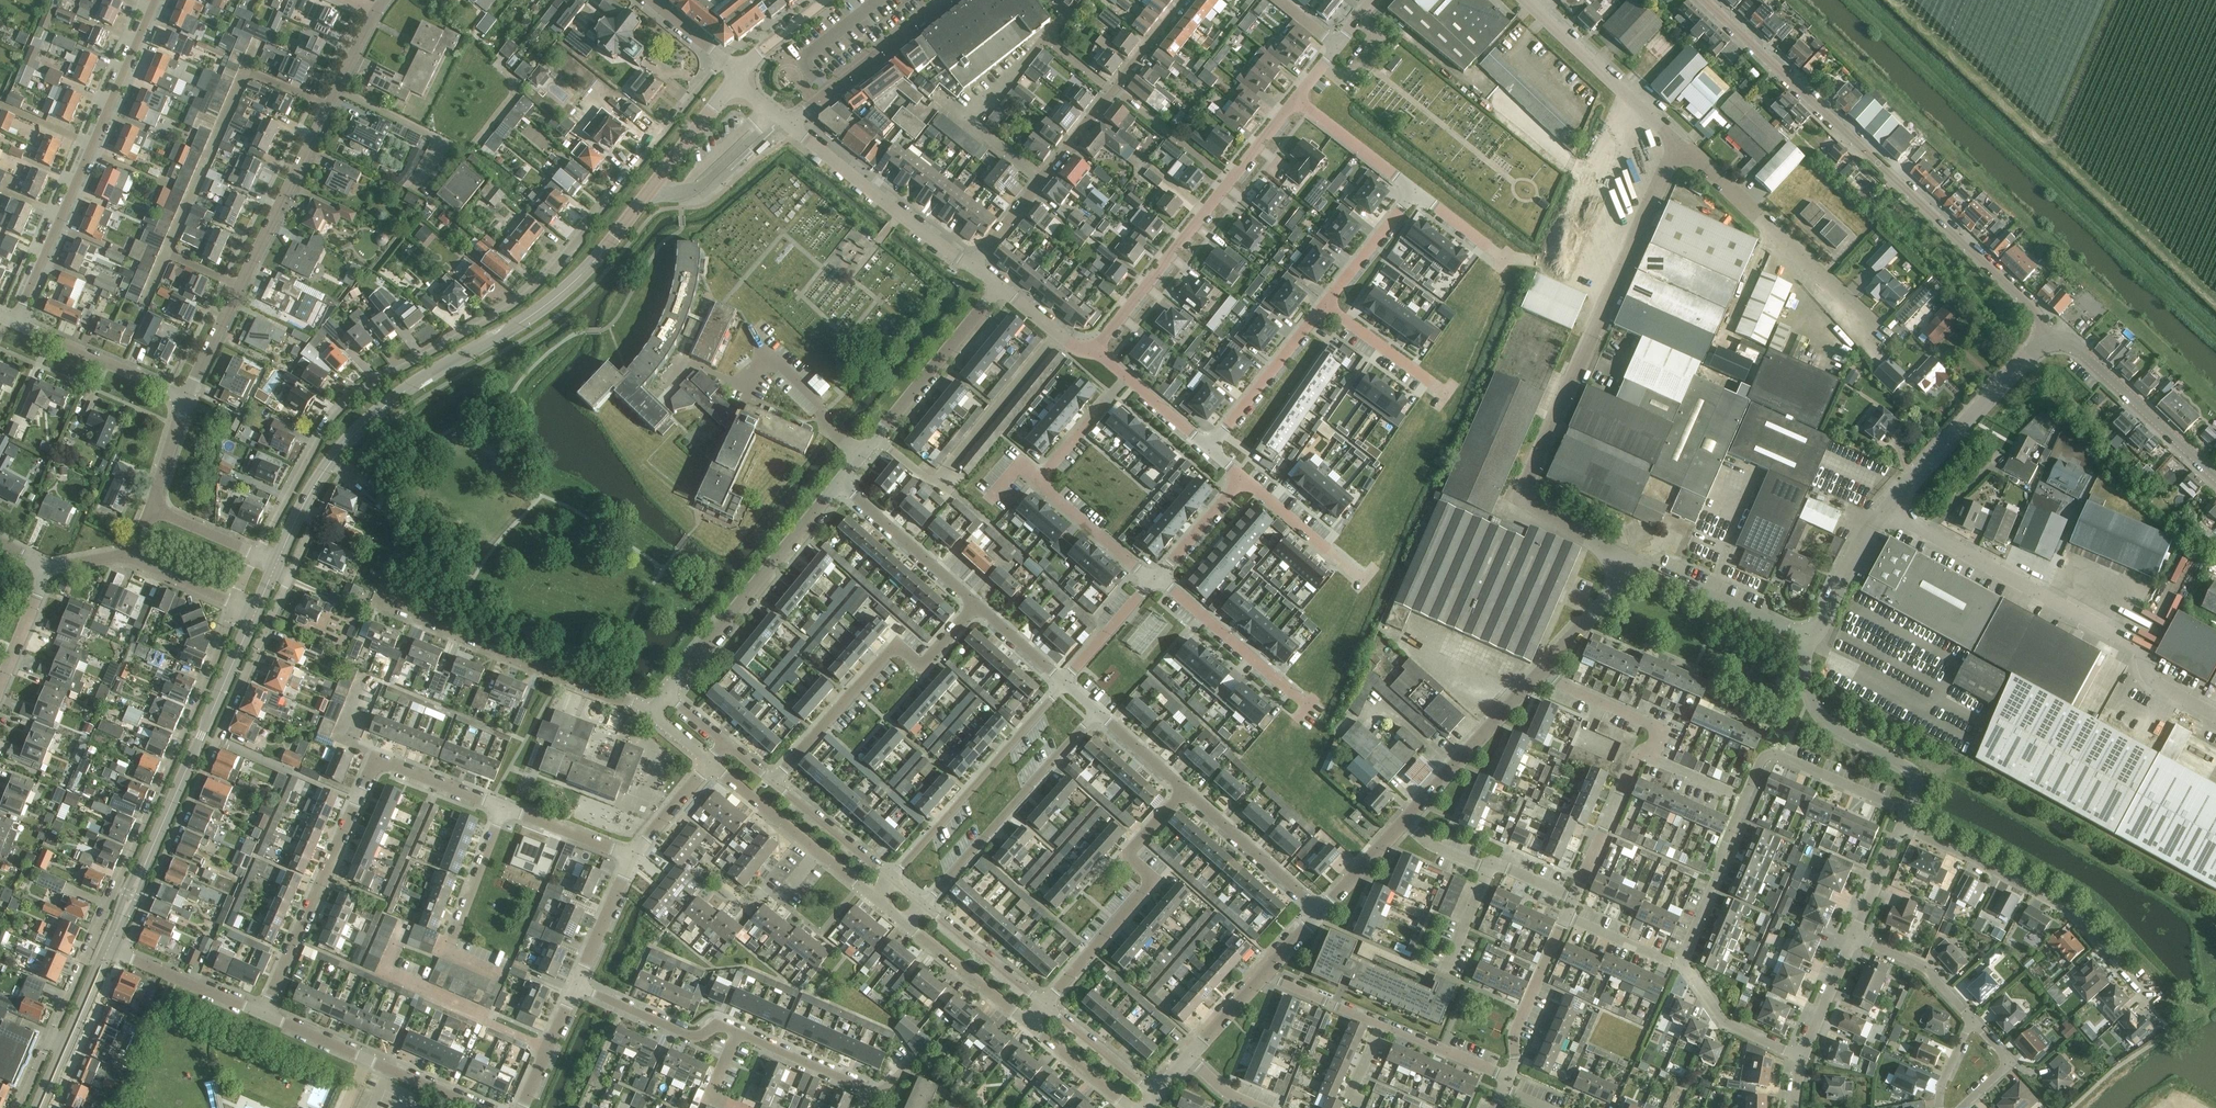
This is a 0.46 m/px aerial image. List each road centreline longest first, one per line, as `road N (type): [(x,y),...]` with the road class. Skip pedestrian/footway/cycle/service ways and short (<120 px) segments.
road 1 (residential): [(723,60),(533,290),(344,406),(257,554)]
road 2 (tertiary): [(301,510),(339,452),(386,405),(525,320),(582,275),(736,75)]
road 3 (unclassified): [(1678,142),(1524,487),(1538,514),(1627,561)]
road 4 (unclassified): [(1704,0),(2042,315),(2047,344)]
road 5 (residential): [(235,605),(49,1042)]
road 6 (residential): [(187,396),(376,12)]
road 7 (residential): [(124,956),(293,572)]
road 8 (residential): [(504,808),(377,761),(264,1014)]
road 9 (unclassified): [(2215,717),(2153,683),(2140,647),(1885,512)]
road 10 (tertiary): [(108,949),(256,616)]
road 11 (residential): [(156,0),(18,322)]
road 12 (residential): [(1802,1058),(1726,1023),(1682,959),(1742,801)]
road 13 (residential): [(872,1093),(720,1026),(691,1036),(575,985)]
road 14 (residential): [(1093,349),(1295,99)]
road 15 (residential): [(2149,1001),(2069,912),(1903,825)]
road 16 (residential): [(652,713),(375,598)]
road 17 (residential): [(977,606),(922,667),(898,646),(773,783)]
road 18 (residential): [(1043,1006),(1151,880),(1125,856),(1183,792)]
road 19 (residential): [(1152,582),(1038,482),(1126,379)]
road 20 (unclassified): [(1885,338),(1678,142)]
road 21 (residential): [(665,695),(838,483)]
road 22 (residential): [(1508,1078),(1263,975)]
road 23 (residential): [(1064,683),(891,882)]
road 24 (residential): [(924,906),(1095,712)]
road 25 (residential): [(838,483),(1000,287)]
road 26 (residential): [(973,267),(788,124)]
road 27 (unclassified): [(1885,512),(2047,344)]
road 28 (unclassified): [(477,1107),(264,1014)]
road 29 (residential): [(1040,179),(1188,0)]
road 30 (unclassified): [(1909,812),(1917,776),(1818,710),(1807,677),(1811,642)]
road 31 (residential): [(506,978),(446,951),(504,808)]
road 32 (unclassified): [(2215,478),(2097,366),(2047,344)]
road 33 (residential): [(788,124),(956,0)]
road 34 (unclassified): [(1528,0),(1678,142)]
road 35 (residential): [(1909,812),(1779,757),(1758,763),(1742,801)]
road 36 (unclassified): [(1404,819),(1544,671)]
road 37 (unclassified): [(1811,642),(1627,561)]
road 38 (residential): [(1307,706),(1157,577)]
road 39 (residential): [(977,606),(838,483)]
road 40 (residential): [(187,396),(18,322)]
road 41 (residential): [(1210,449),(1324,305)]
road 42 (residential): [(1318,914),(1183,792)]
road 43 (residential): [(1572,899),(1636,755),(1650,761)]
road 44 (residential): [(1564,917),(1513,1033),(1508,1078)]
road 45 (residential): [(57,1107),(124,956)]
road 46 (residential): [(1650,761),(1659,726),(1544,671)]
road 47 (residential): [(971,124),(1065,17),(1054,0)]
road 48 (residential): [(1364,580),(1243,480)]
road 49 (residential): [(907,924),(1028,1022)]
road 50 (residential): [(1043,1006),(924,906)]
road 51 (residential): [(891,882),(773,783)]
road 52 (residential): [(1415,192),(1295,99)]
road 53 (unclassified): [(264,1014),(124,956)]
road 54 (unclassified): [(1811,642),(1859,544),(1885,512)]
road 55 (residential): [(1444,394),(1324,305)]
road 56 (residential): [(1970,1020),(1925,967),(1853,938)]
road 57 (residential): [(1324,305),(1415,192)]
road 58 (residential): [(1155,1096),(1043,1006)]
road 59 (residential): [(710,764),(818,853)]
road 60 (residential): [(575,985),(632,858)]
road 61 (unclassified): [(1544,671),(1627,561)]
road 62 (residential): [(632,858),(504,808)]
road 63 (residential): [(1028,1022),(1132,1107)]
road 64 (residential): [(1064,683),(1152,582)]
road 65 (residential): [(521,1107),(575,985)]
road 66 (residential): [(1802,1058),(1853,938)]
road 67 (residential): [(1157,577),(1243,480)]
road 68 (unclassified): [(1318,914),(1404,819)]
road 69 (residential): [(1853,938),(1903,825)]
road 70 (residential): [(632,858),(710,764)]

